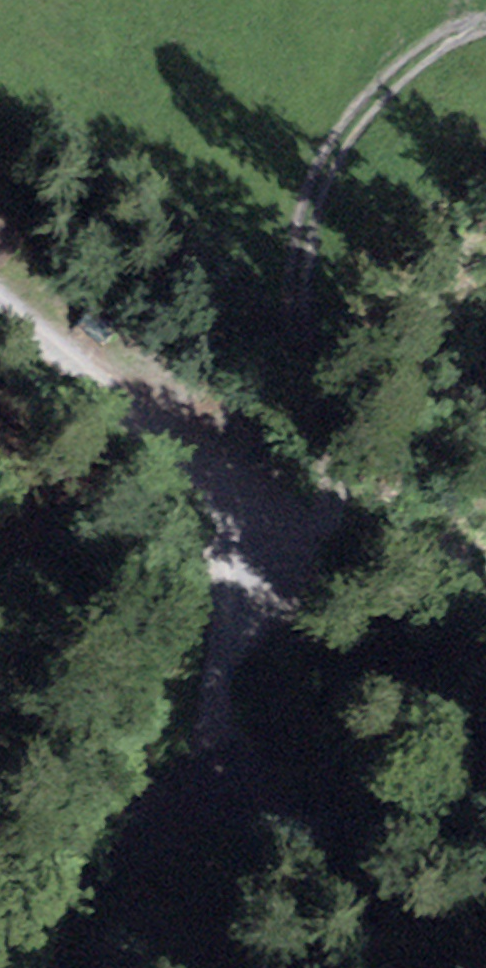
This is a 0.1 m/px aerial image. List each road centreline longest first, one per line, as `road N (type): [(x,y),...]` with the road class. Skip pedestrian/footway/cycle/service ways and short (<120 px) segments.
road 1 (track): [(485,810),(366,816),(259,809),(220,752),(237,517),(125,385),(0,292)]
road 2 (track): [(233,585),(314,555),(341,500),(289,313),(303,216),(333,146),(381,84),(463,31),(485,26)]

